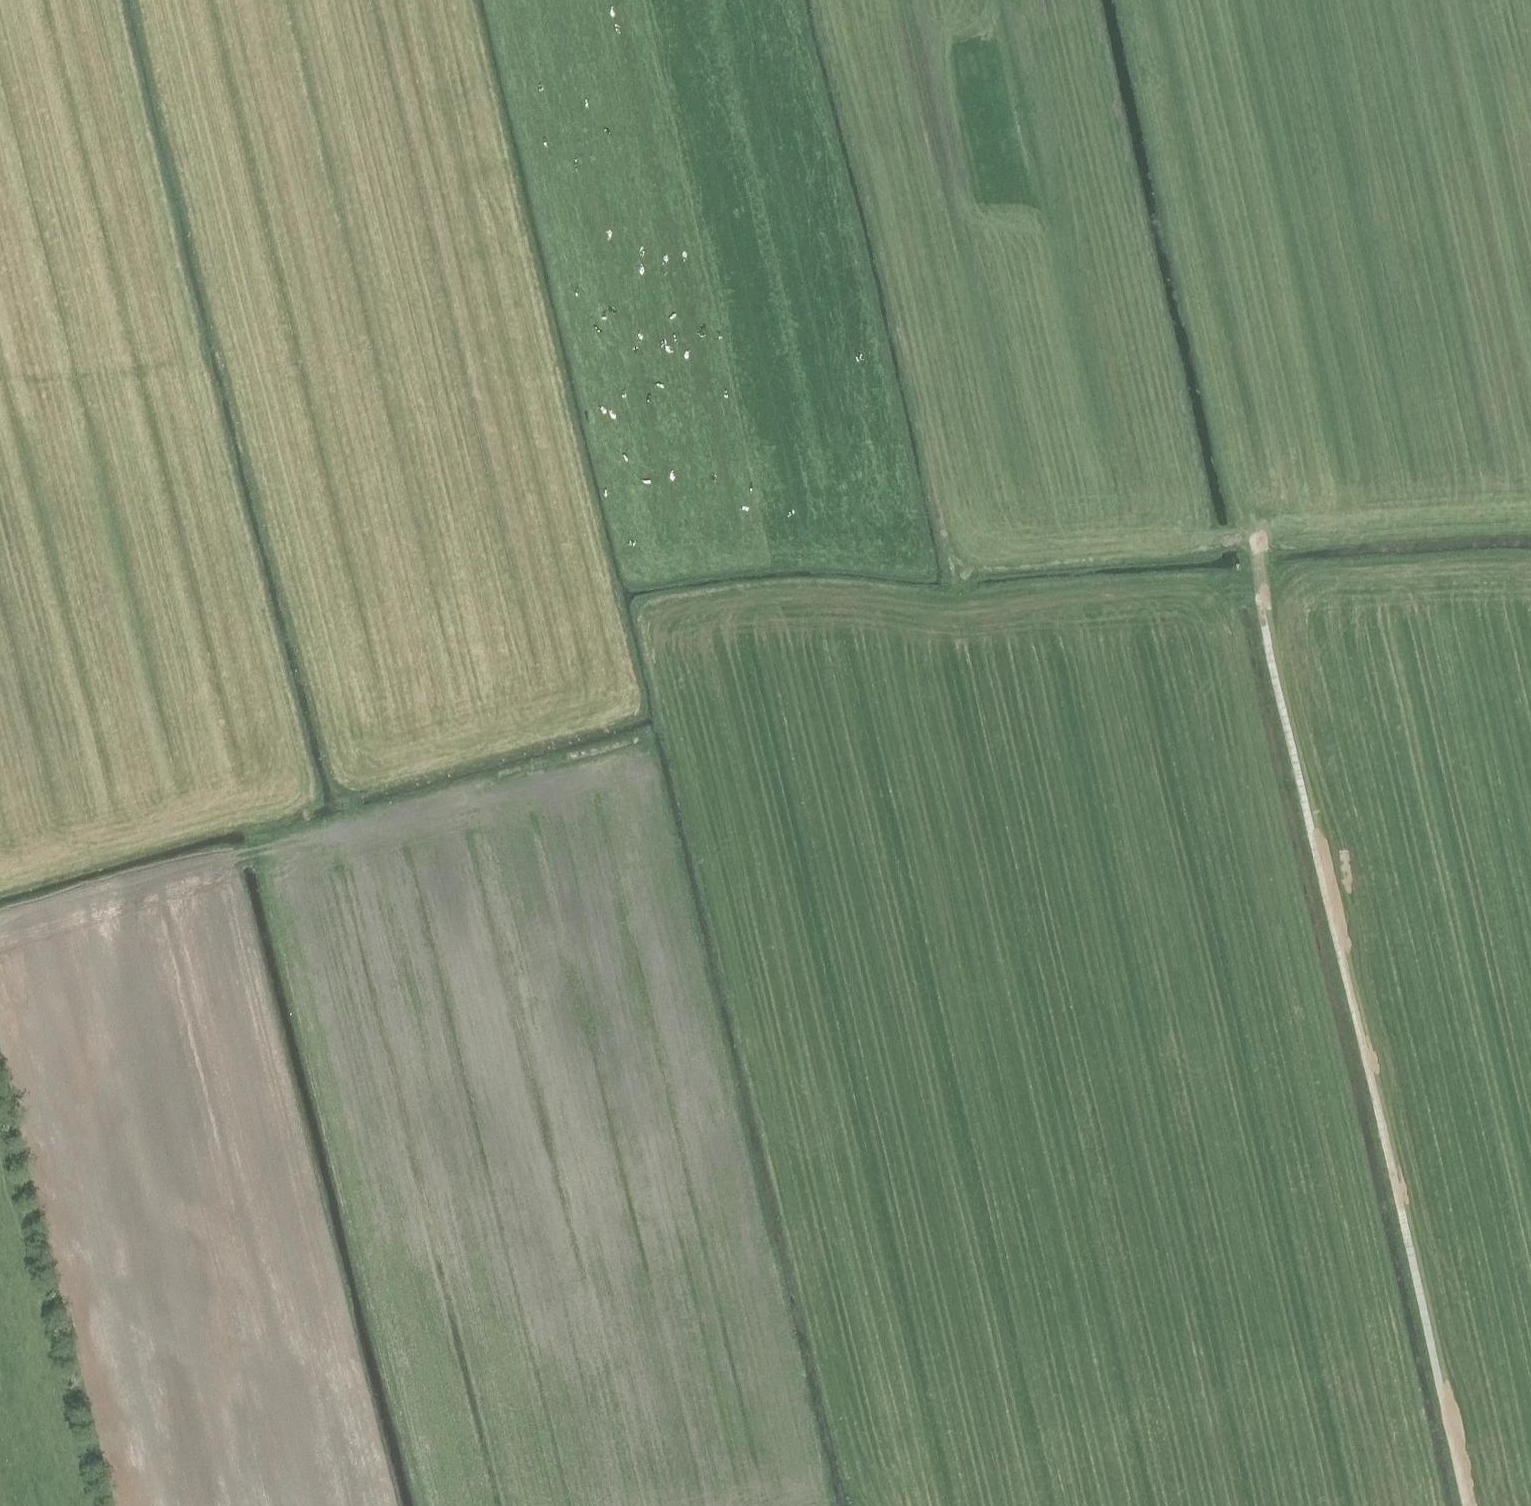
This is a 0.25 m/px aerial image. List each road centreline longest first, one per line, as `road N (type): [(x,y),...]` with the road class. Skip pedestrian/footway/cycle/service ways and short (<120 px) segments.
road 1 (track): [(1254,541),(1263,613),(1468,1505)]

